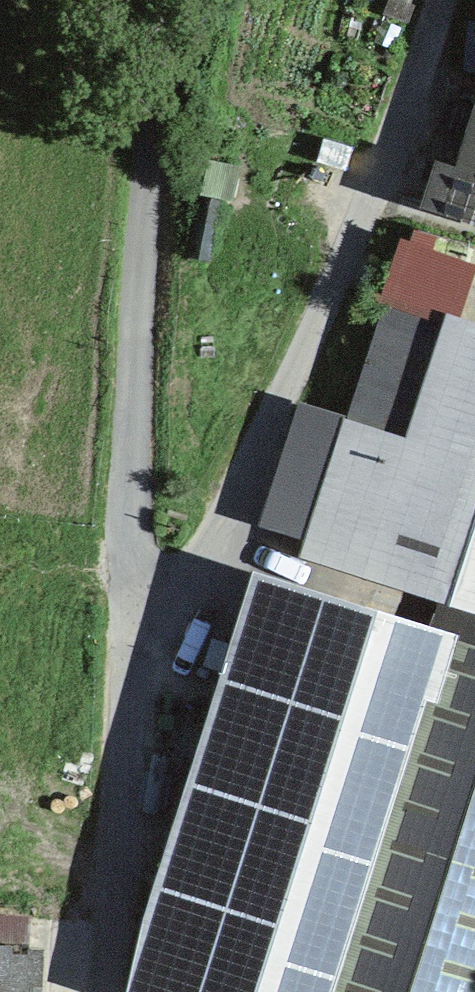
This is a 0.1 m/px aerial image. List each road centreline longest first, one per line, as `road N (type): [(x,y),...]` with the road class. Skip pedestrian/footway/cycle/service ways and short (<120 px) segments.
road 1 (residential): [(141,640),(129,389),(160,0)]

